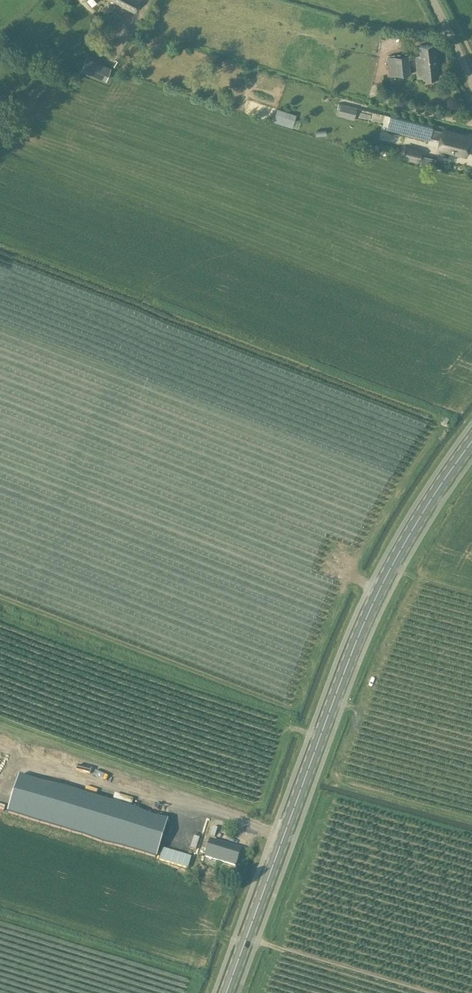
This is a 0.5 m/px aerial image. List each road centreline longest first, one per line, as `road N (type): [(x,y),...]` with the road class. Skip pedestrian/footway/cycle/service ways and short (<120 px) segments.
road 1 (primary): [(226,992),(358,636),(423,511),(471,442)]
road 2 (track): [(378,593),(91,477)]
road 3 (track): [(234,936),(422,992)]

